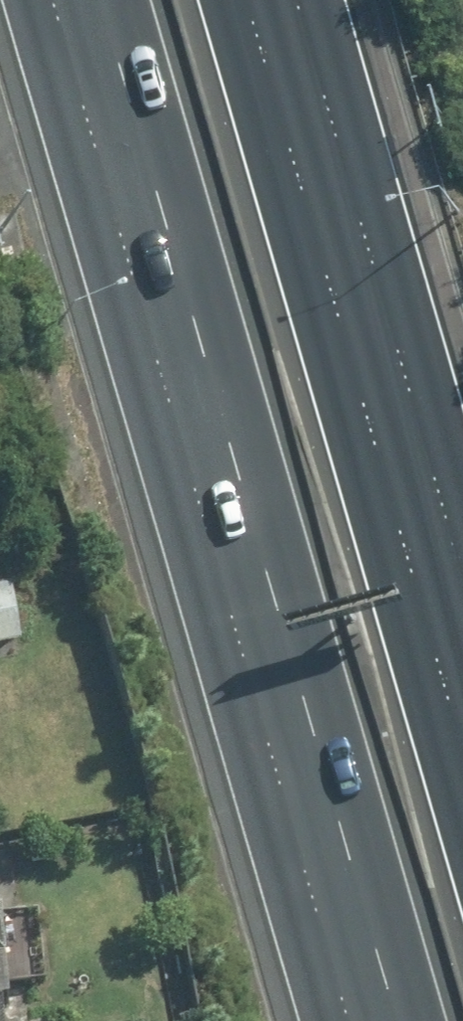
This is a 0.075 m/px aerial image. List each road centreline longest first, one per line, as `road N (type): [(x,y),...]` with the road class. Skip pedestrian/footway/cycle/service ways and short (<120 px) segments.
road 1 (motorway): [(401,1020),(103,0)]
road 2 (motorway): [(247,0),(462,743)]

